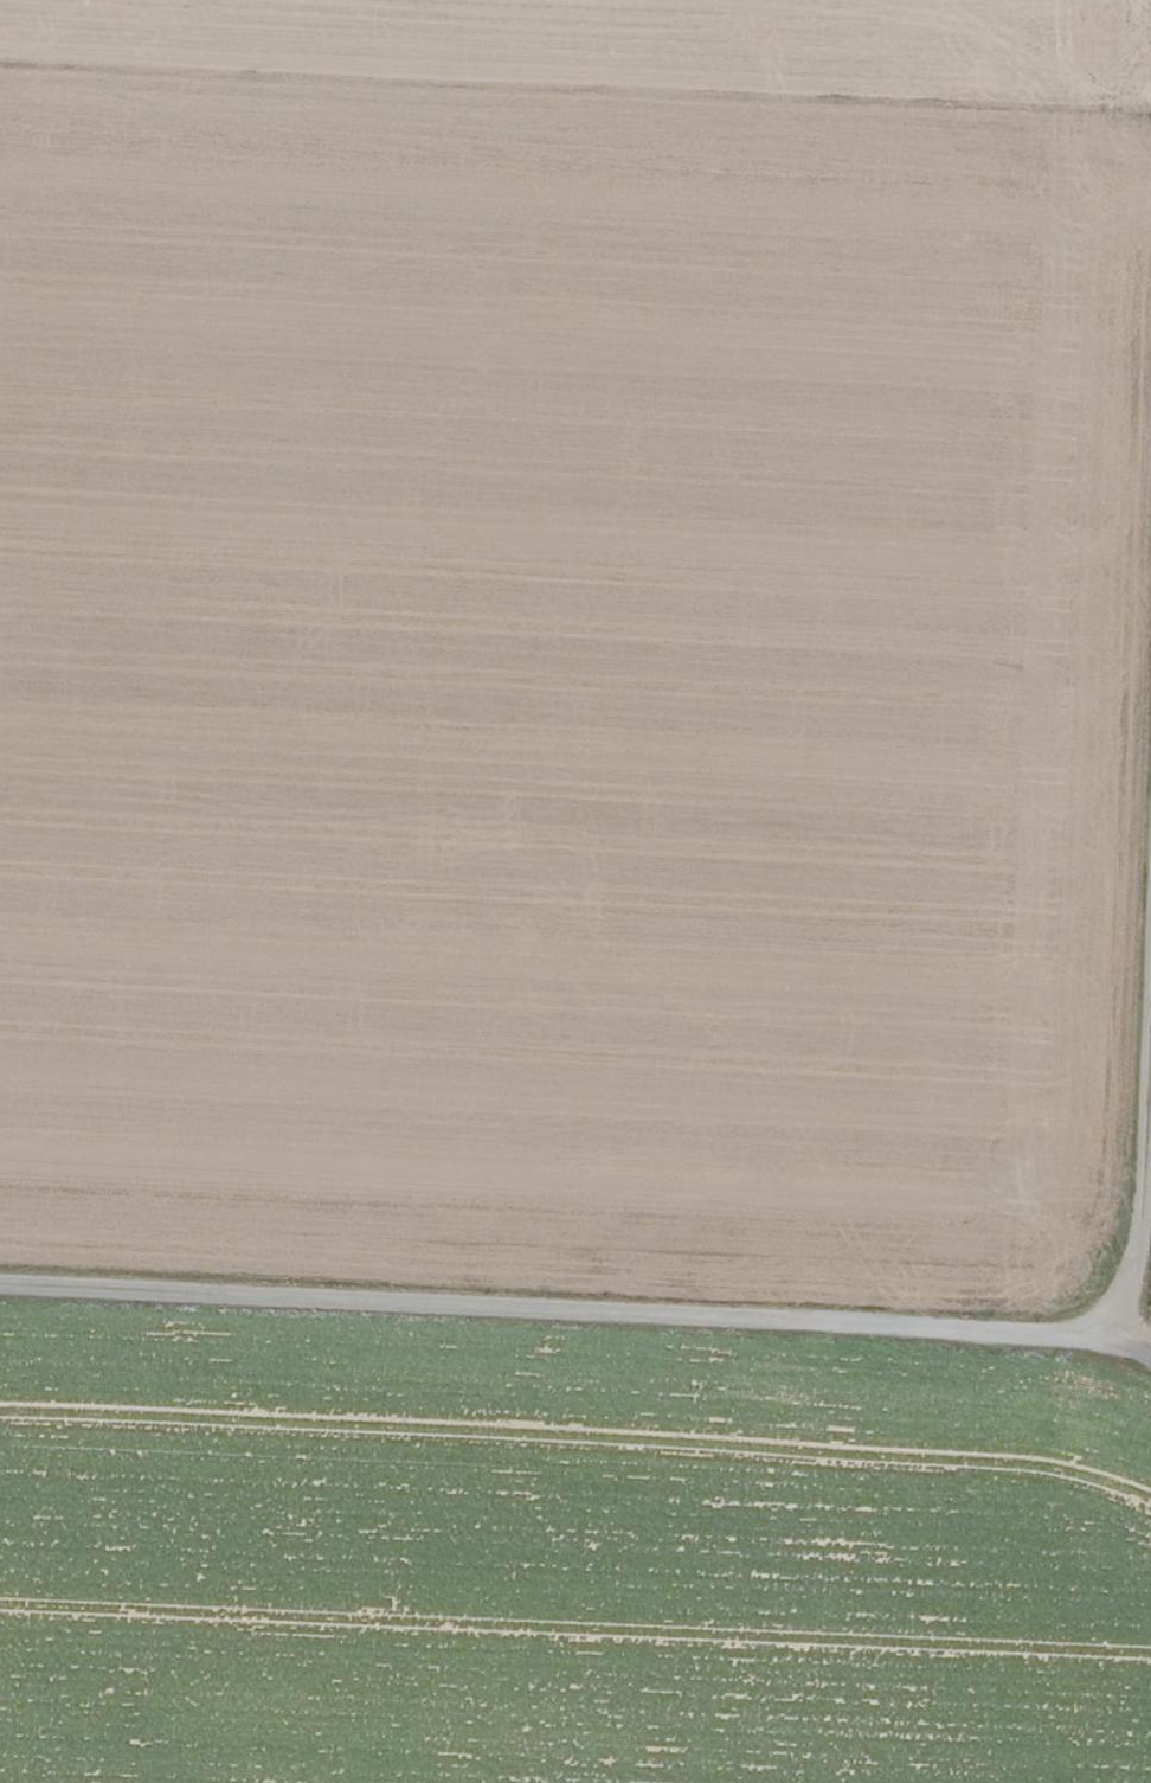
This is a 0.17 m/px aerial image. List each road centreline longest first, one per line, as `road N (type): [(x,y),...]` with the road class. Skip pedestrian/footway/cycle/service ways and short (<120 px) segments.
road 1 (track): [(0,1291),(1112,1338)]
road 2 (track): [(1112,1338),(1132,1290),(1150,924)]

